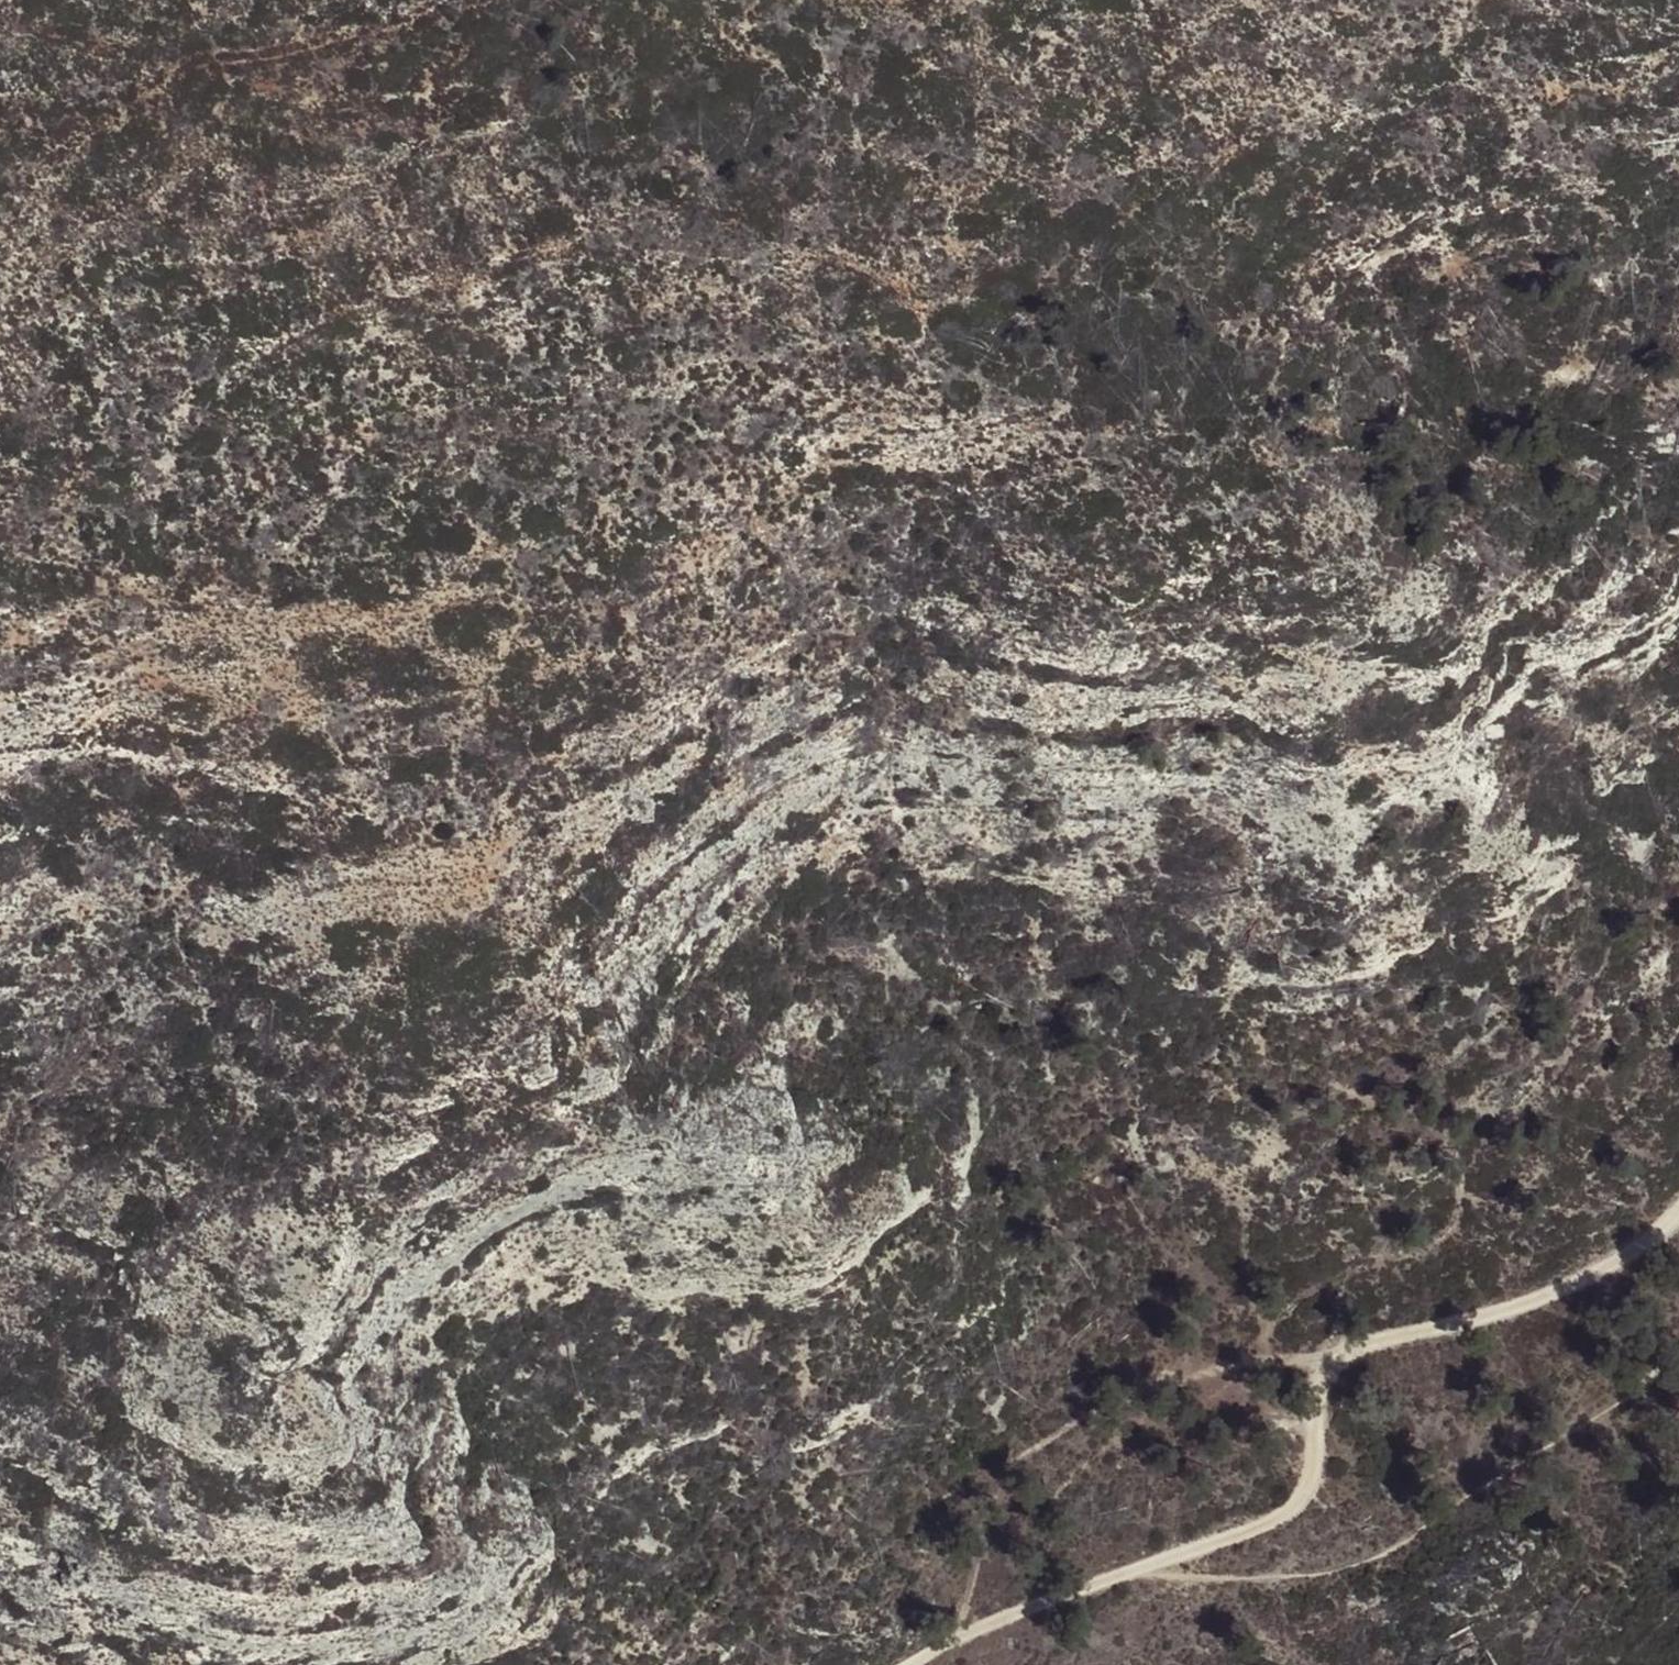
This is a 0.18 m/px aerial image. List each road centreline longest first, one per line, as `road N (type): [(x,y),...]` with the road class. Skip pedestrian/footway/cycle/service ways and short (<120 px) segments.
road 1 (track): [(1678,1205),(1640,1240),(1506,1303),(1381,1340),(1332,1370),(1317,1466),(1291,1518),(1085,1585),(951,1664)]

